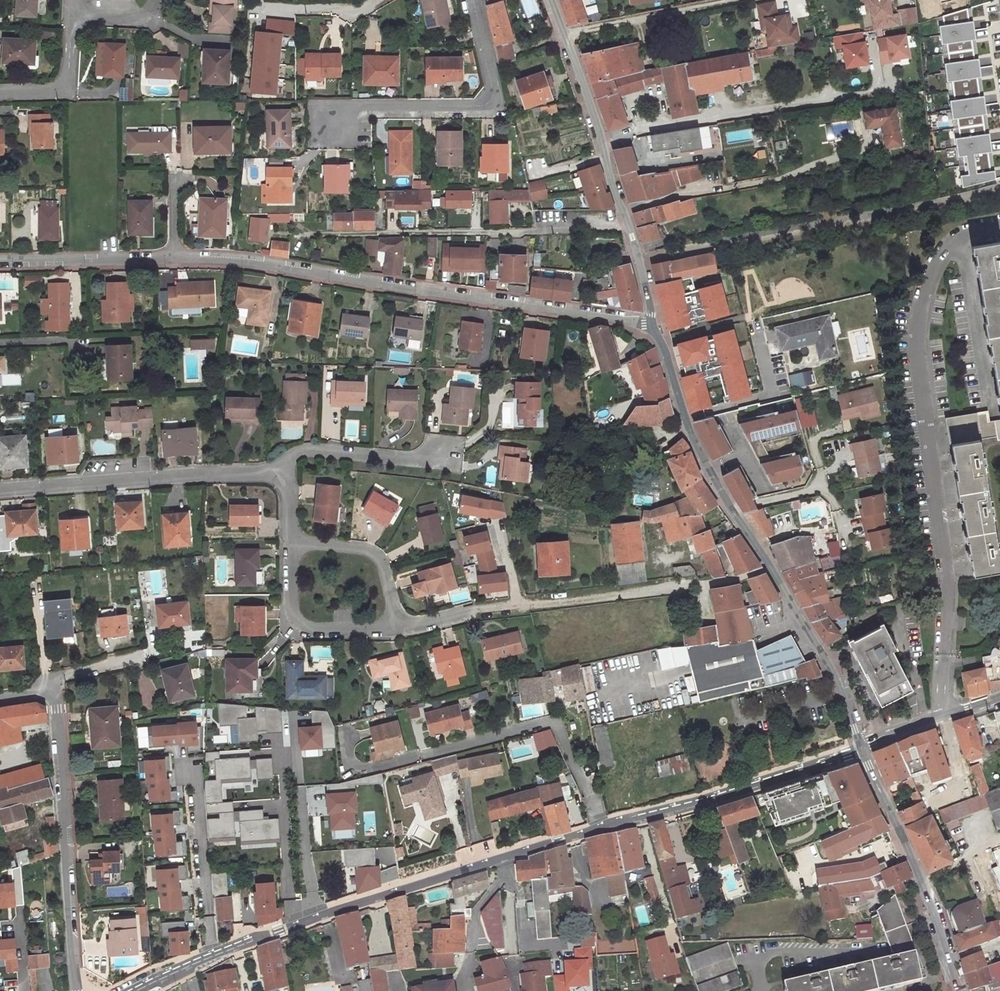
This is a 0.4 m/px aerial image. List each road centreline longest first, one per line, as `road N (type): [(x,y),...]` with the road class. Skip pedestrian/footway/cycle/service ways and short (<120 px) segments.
road 1 (residential): [(297,924),(860,747)]
road 2 (residential): [(944,715),(948,576),(918,362),(922,302),(936,264),(960,239),(999,224)]
road 3 (residential): [(654,325),(255,263),(177,260)]
road 4 (tertiary): [(654,325),(684,421),(835,675),(860,747)]
road 5 (tertiary): [(551,0),(598,127),(654,325)]
road 6 (track): [(628,226),(310,234)]
road 7 (residential): [(79,990),(53,688)]
road 8 (residential): [(0,490),(280,472)]
road 9 (residential): [(473,0),(493,97),(485,106),(354,108),(331,127)]
road 10 (tertiary): [(860,747),(936,918),(958,990)]
road 11 (track): [(528,605),(702,585),(770,566)]
road 12 (residential): [(212,955),(197,790),(187,770)]
road 13 (residential): [(450,444),(437,463),(307,451),(280,472)]
road 14 (residential): [(248,76),(252,29),(264,13),(378,0)]
road 15 (track): [(563,35),(741,0)]
road 16 (residential): [(292,544),(291,607),(300,625),(398,629)]
road 17 (residential): [(177,260),(0,262)]
road 18 (residential): [(297,924),(279,750)]
road 19 (residential): [(398,629),(382,559),(292,544)]
road 20 (residential): [(0,91),(63,85),(72,14)]
road 21 (residential): [(398,629),(528,605)]

